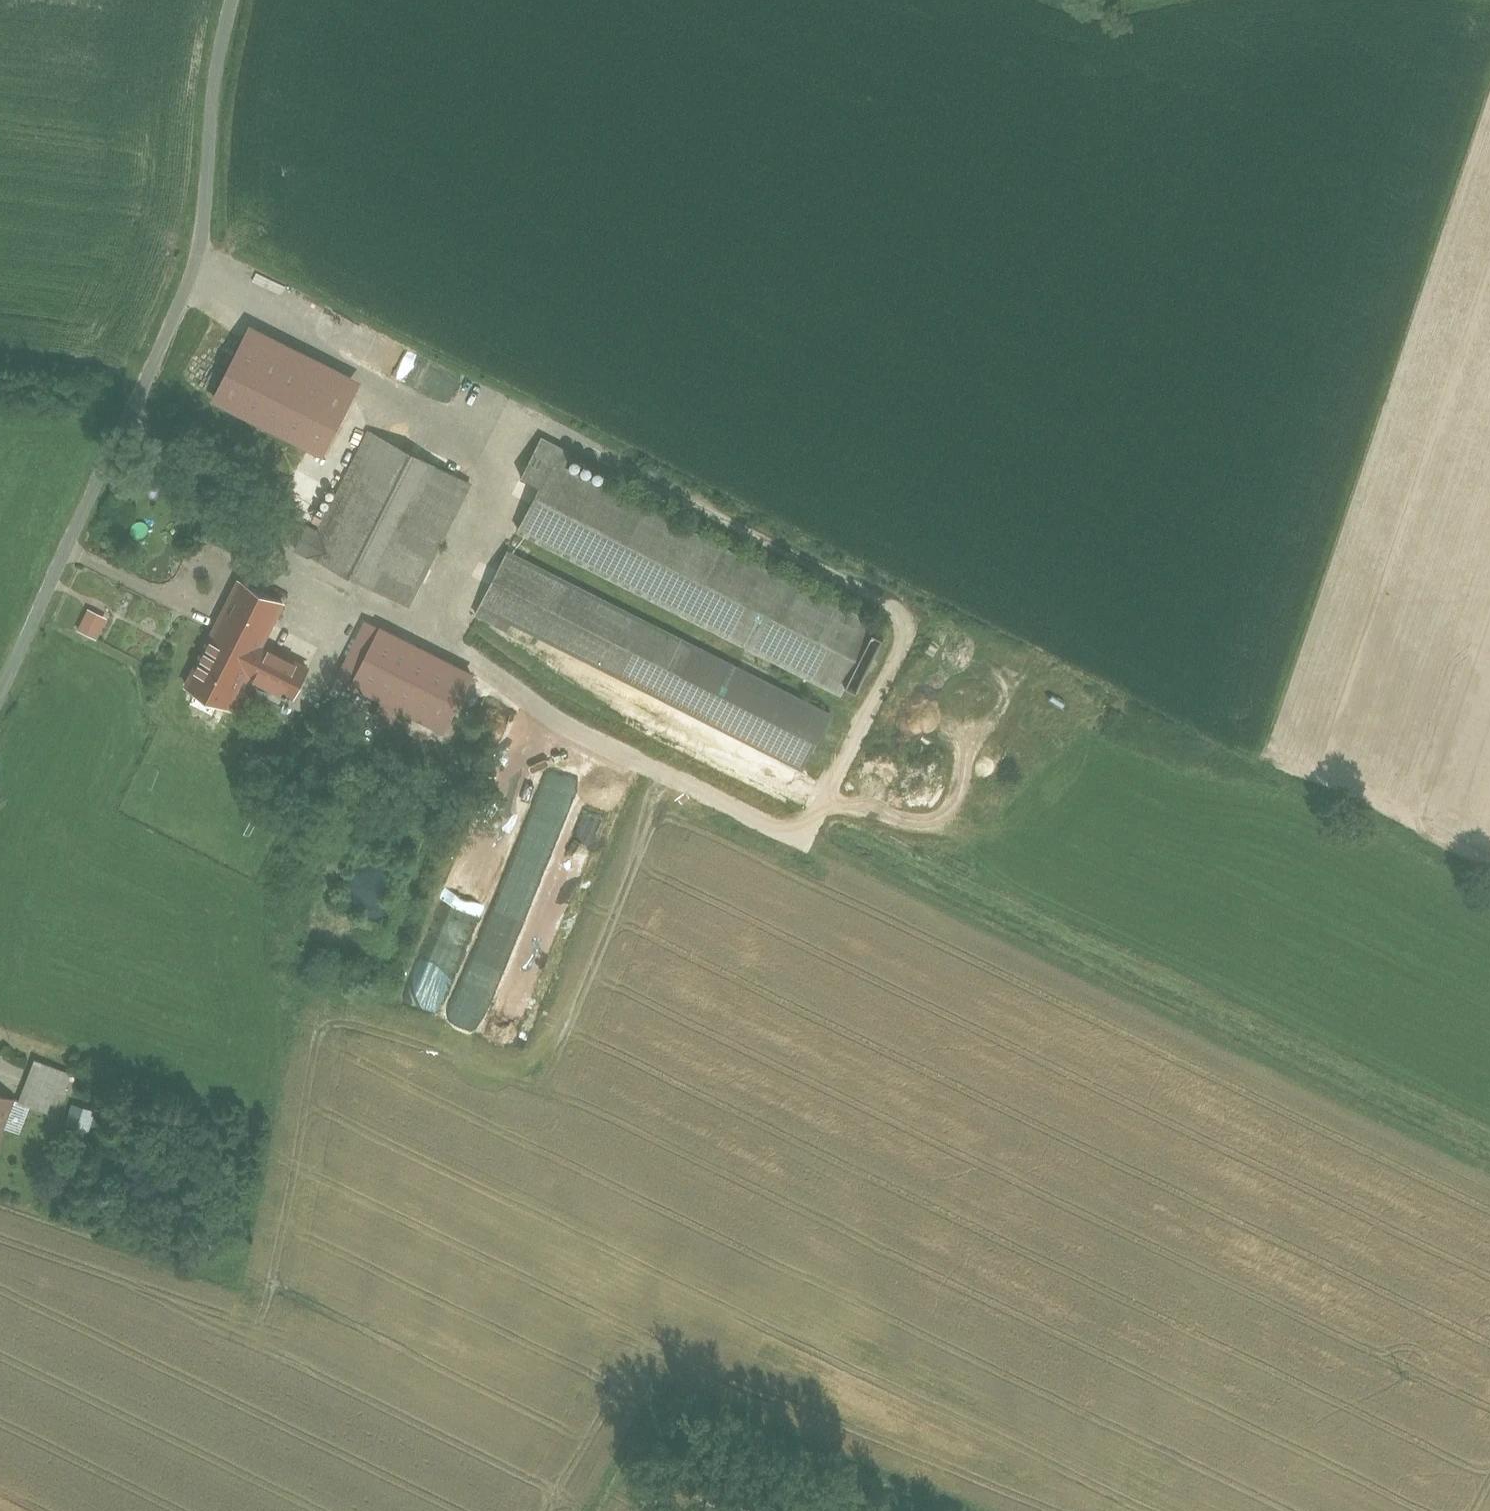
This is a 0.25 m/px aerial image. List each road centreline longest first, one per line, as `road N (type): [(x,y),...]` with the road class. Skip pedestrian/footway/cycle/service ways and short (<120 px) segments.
road 1 (residential): [(0,690),(182,298),(200,236),(209,107),(230,0)]

